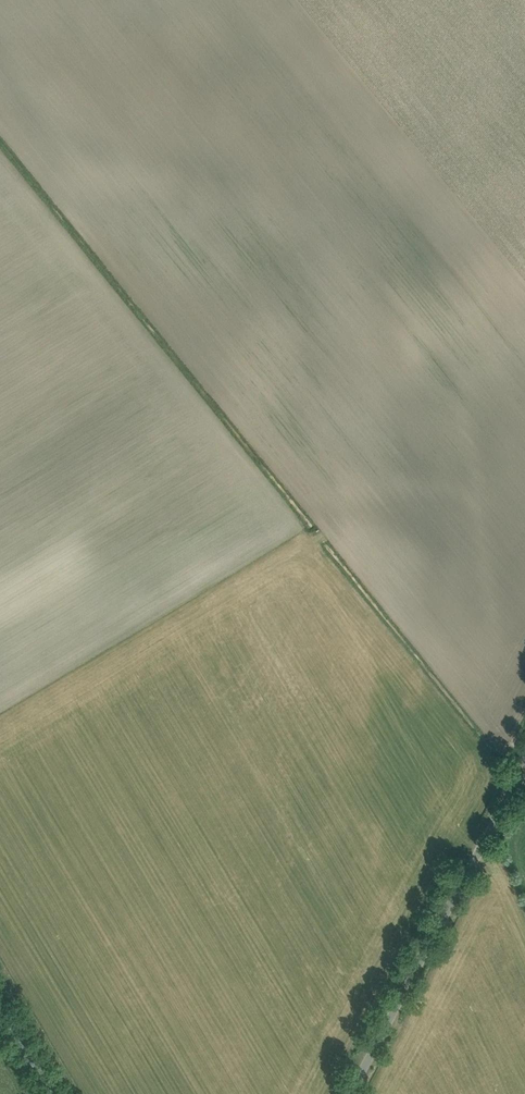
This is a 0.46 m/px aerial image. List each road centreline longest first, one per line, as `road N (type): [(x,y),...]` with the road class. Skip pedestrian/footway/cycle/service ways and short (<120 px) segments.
road 1 (unclassified): [(347,1093),(524,760)]

